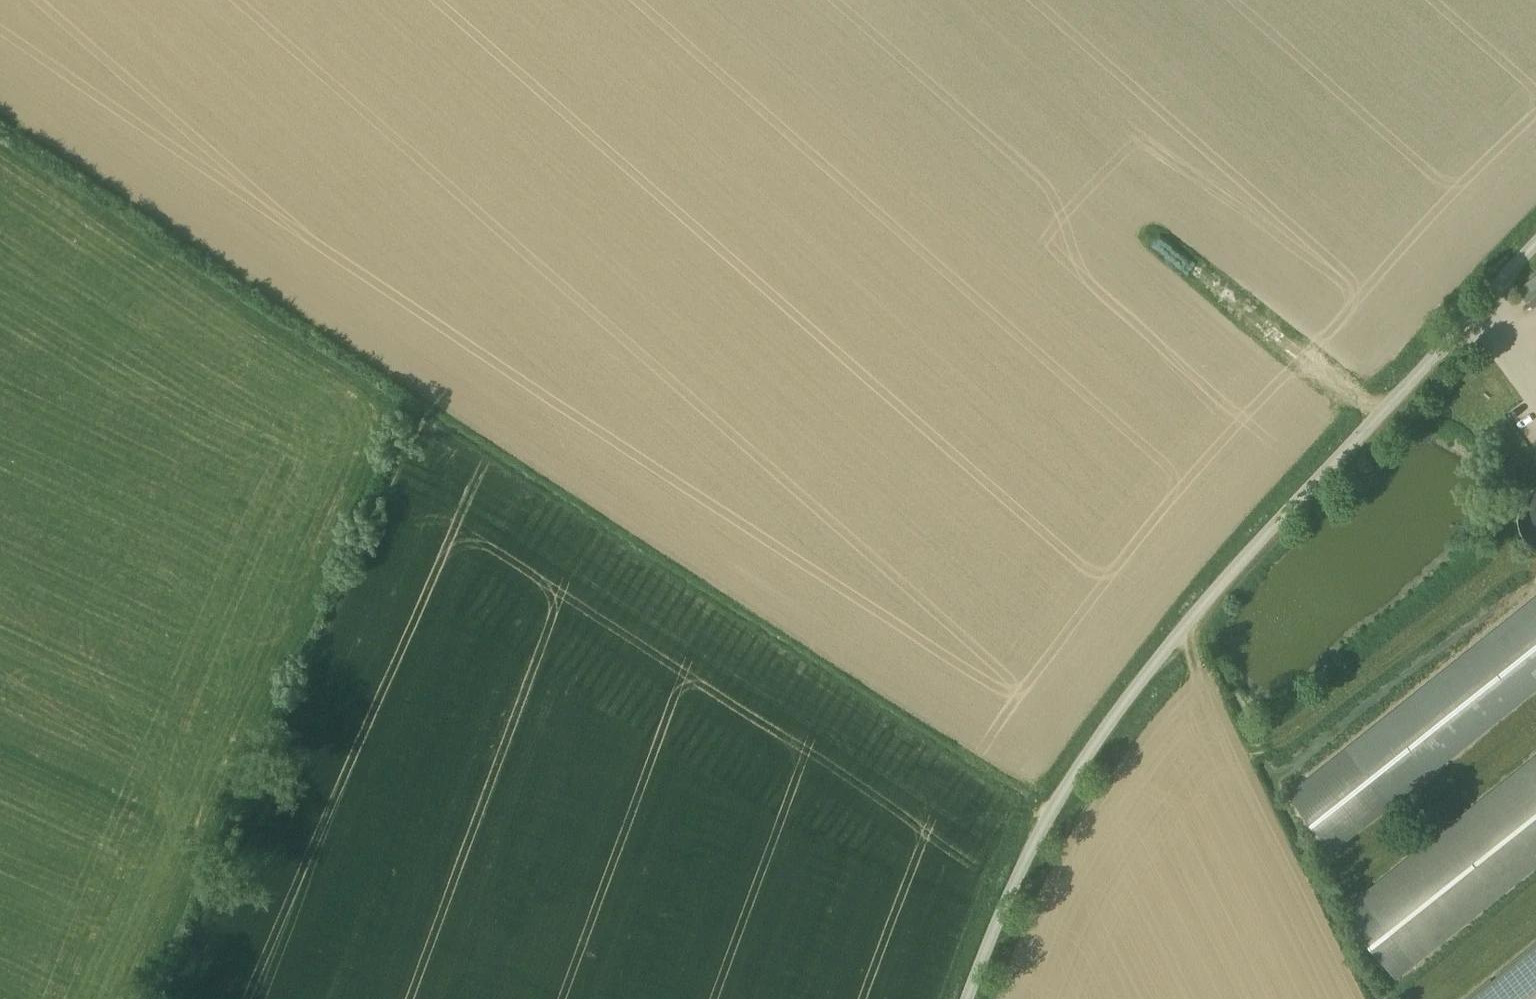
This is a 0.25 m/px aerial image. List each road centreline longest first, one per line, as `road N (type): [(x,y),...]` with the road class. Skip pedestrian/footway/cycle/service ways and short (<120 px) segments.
road 1 (unclassified): [(970,998),(1041,831),(1077,772),(1223,584),(1535,243)]

